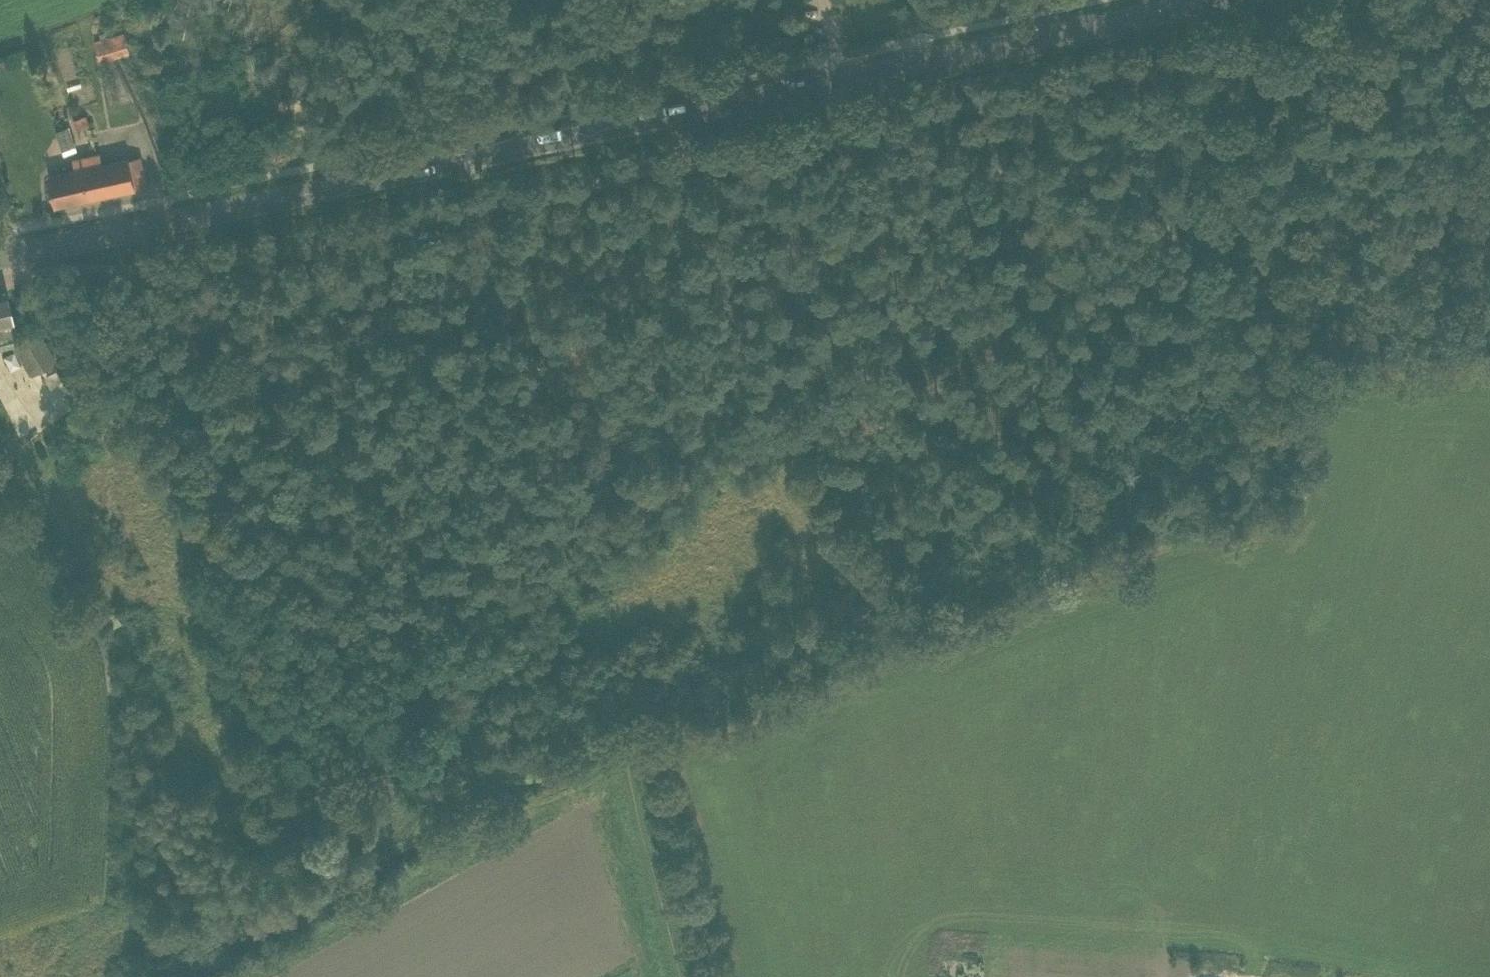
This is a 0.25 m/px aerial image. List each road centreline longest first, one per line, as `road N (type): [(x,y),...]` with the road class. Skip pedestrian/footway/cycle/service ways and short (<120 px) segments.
road 1 (tertiary): [(0,259),(1220,0)]
road 2 (track): [(0,226),(16,275),(410,812)]
road 3 (track): [(679,976),(625,759),(605,734)]

